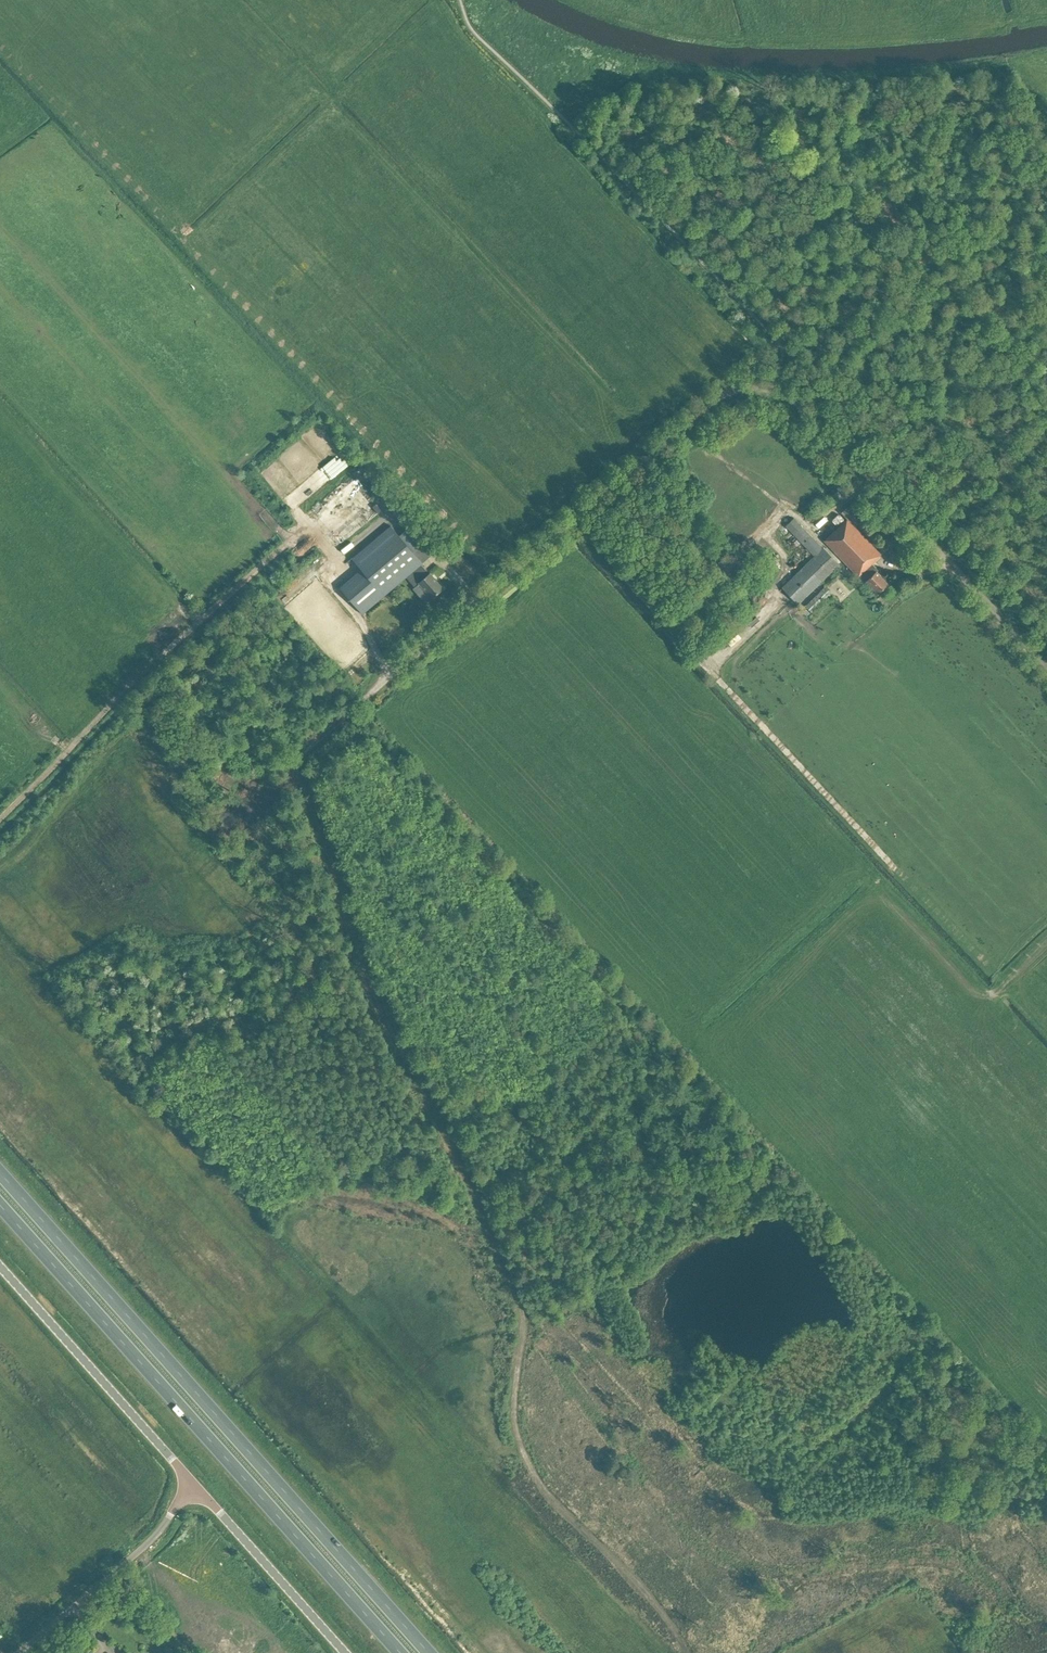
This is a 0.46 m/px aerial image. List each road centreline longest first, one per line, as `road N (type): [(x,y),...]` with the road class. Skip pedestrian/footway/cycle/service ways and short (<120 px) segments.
road 1 (track): [(361,706),(294,761),(386,1018),(508,1270),(523,1317),(518,1424),(529,1460),(692,1652)]
road 2 (unclassified): [(1046,665),(790,398),(752,384),(722,395),(361,706)]
road 3 (trunk): [(430,1652),(0,1172)]
road 4 (trunk): [(0,1205),(401,1652)]
road 5 (track): [(666,1616),(737,1651),(761,1646),(880,1568),(925,1558),(962,1566),(1046,1638)]
road 6 (unclassified): [(193,1481),(0,1265)]
road 7 (unclassified): [(193,1481),(161,1529),(18,1652)]
road 8 (unclassified): [(344,1652),(193,1481)]

